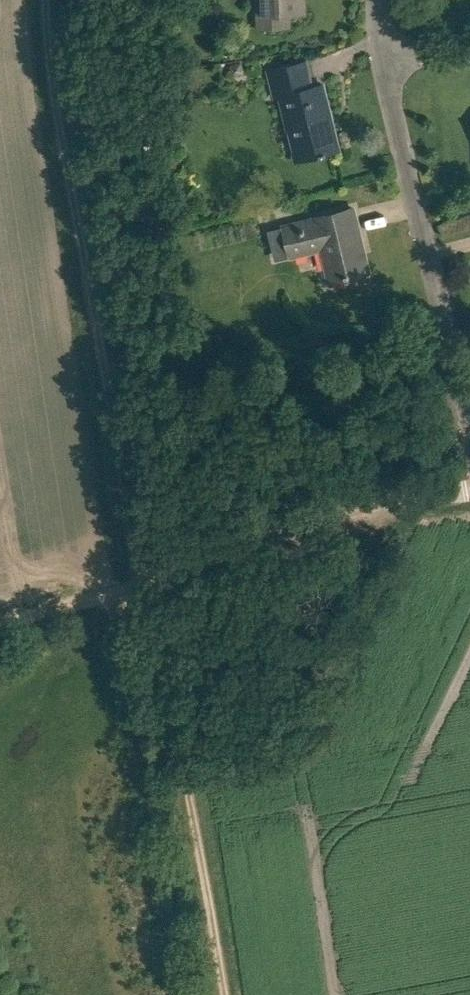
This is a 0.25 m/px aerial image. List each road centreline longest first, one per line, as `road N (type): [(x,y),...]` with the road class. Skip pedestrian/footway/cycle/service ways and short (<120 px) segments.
road 1 (track): [(147,584),(49,0)]
road 2 (track): [(147,584),(221,994)]
road 3 (residential): [(456,387),(382,54)]
road 4 (track): [(469,492),(320,525),(147,584)]
road 5 (track): [(147,584),(0,626)]

